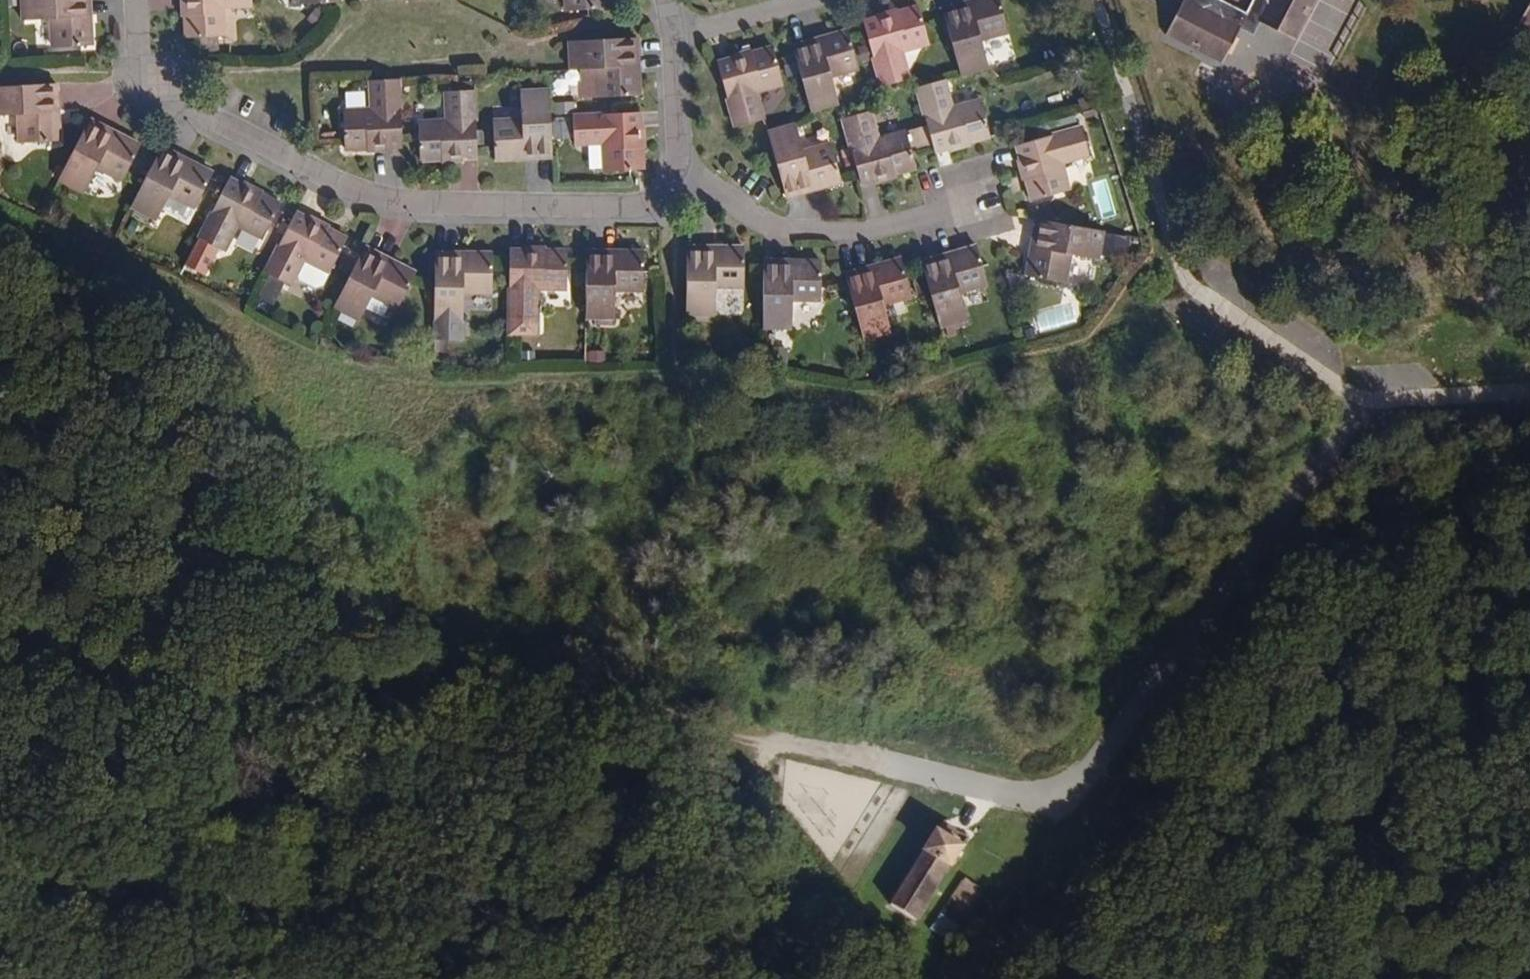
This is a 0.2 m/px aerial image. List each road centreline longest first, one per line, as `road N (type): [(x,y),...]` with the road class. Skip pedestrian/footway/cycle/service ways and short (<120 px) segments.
road 1 (track): [(879,762),(672,722),(489,649),(236,851),(0,975)]
road 2 (track): [(864,978),(819,928),(717,856),(662,842),(236,851),(99,813),(0,807)]
road 3 (unclassified): [(1367,404),(1062,802),(879,762)]
road 4 (residential): [(133,0),(136,83),(356,196),(399,207),(626,208),(656,193),(672,167)]
road 5 (track): [(656,193),(666,234),(658,460),(628,527),(489,649)]
road 6 (residential): [(672,167),(766,227),(868,232),(971,200)]
road 7 (unclassified): [(1367,404),(1188,284)]
road 8 (track): [(1062,802),(1058,833),(1007,959),(986,978)]
road 9 (unclassified): [(1529,393),(1367,404)]
road 10 (residential): [(803,0),(668,36)]
road 11 (residential): [(672,167),(668,36)]

